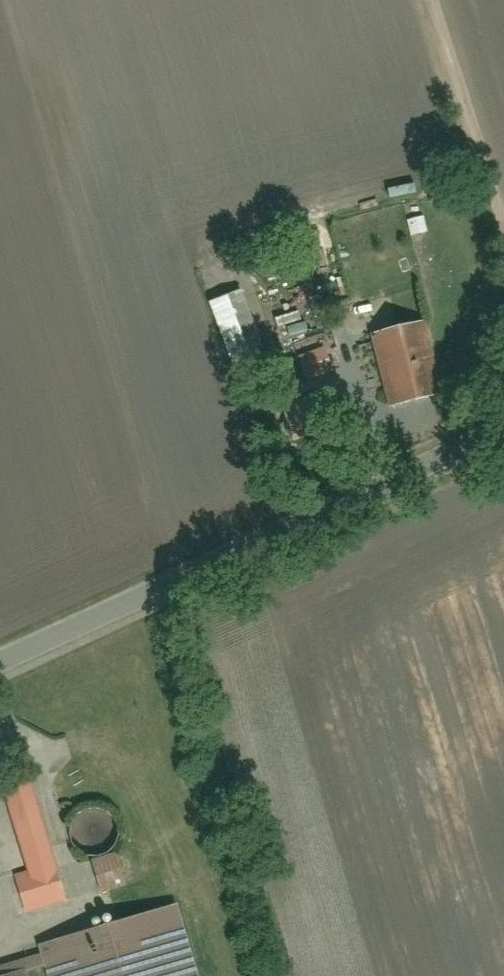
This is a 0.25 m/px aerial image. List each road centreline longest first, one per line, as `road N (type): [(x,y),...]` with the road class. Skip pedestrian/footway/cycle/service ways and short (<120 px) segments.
road 1 (tertiary): [(503,430),(0,665)]
road 2 (track): [(503,228),(421,0)]

